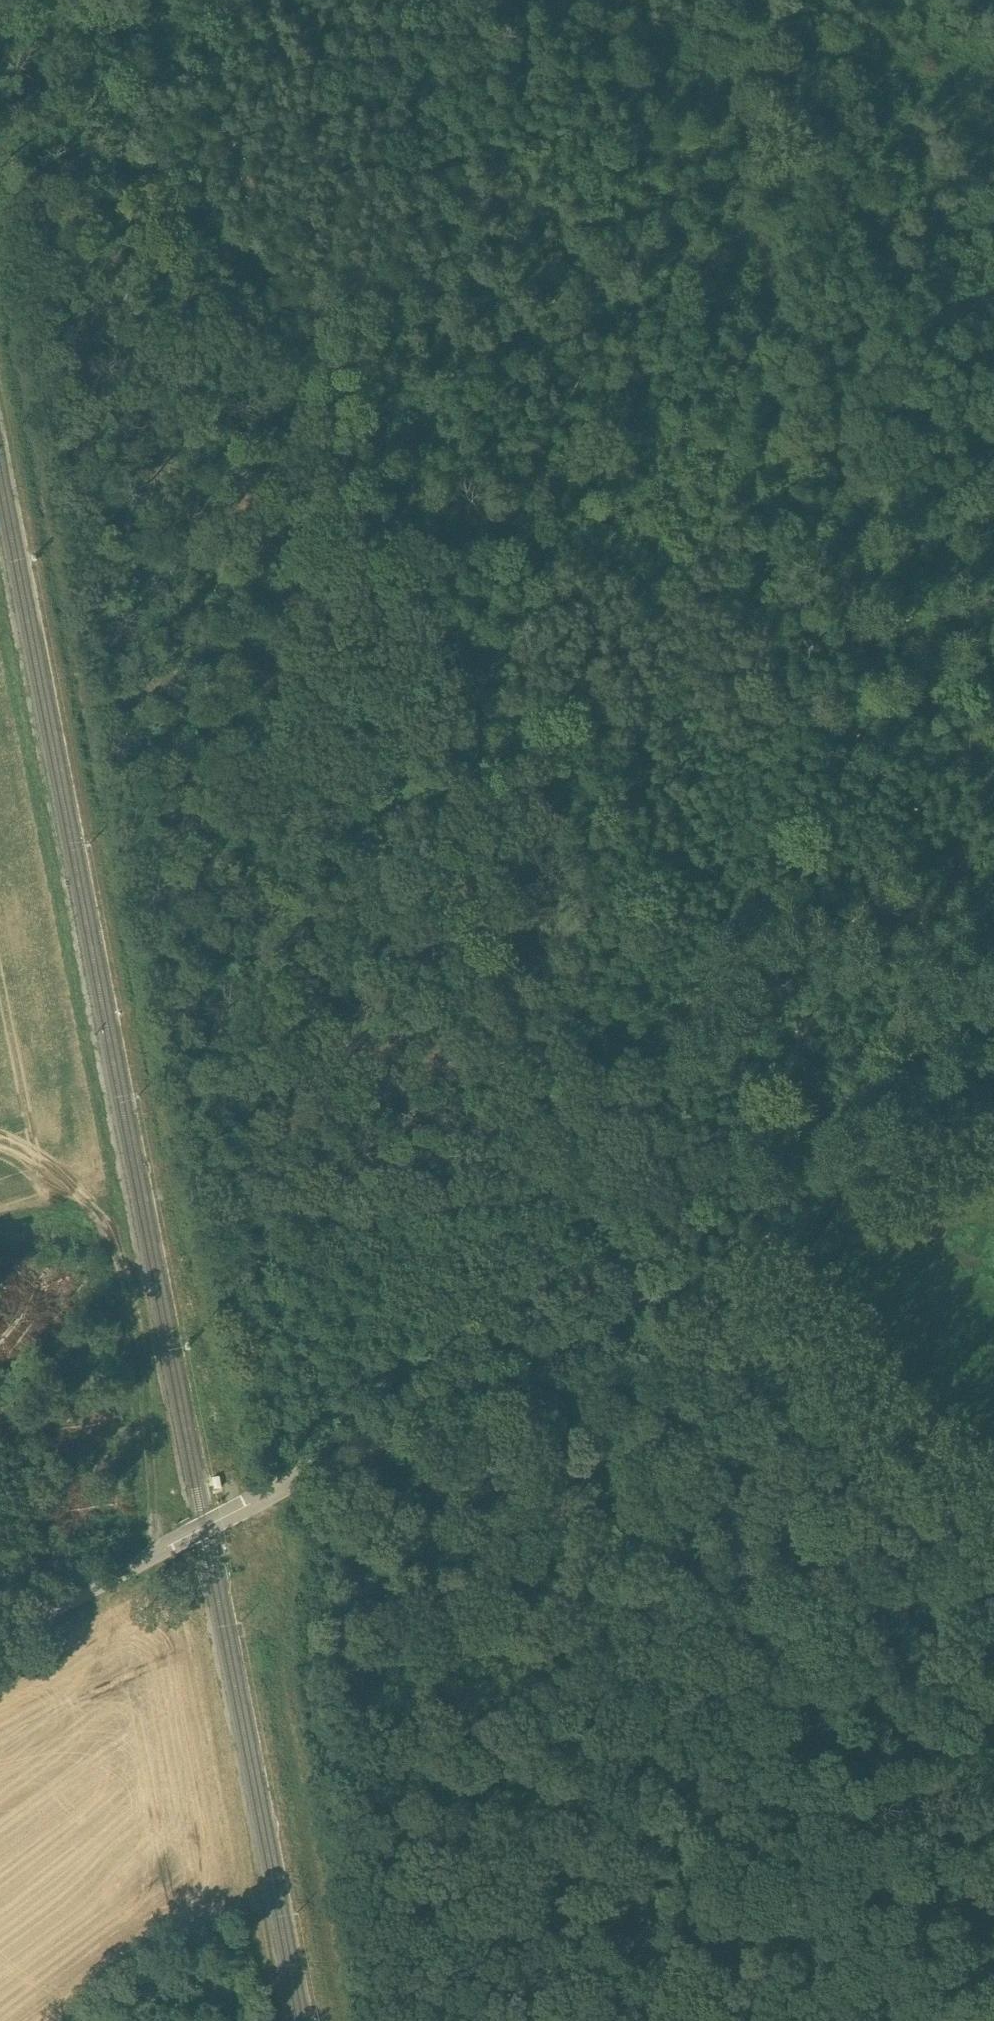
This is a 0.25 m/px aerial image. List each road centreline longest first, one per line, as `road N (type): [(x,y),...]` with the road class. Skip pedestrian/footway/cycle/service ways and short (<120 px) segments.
road 1 (unclassified): [(0,1636),(993,1127)]

